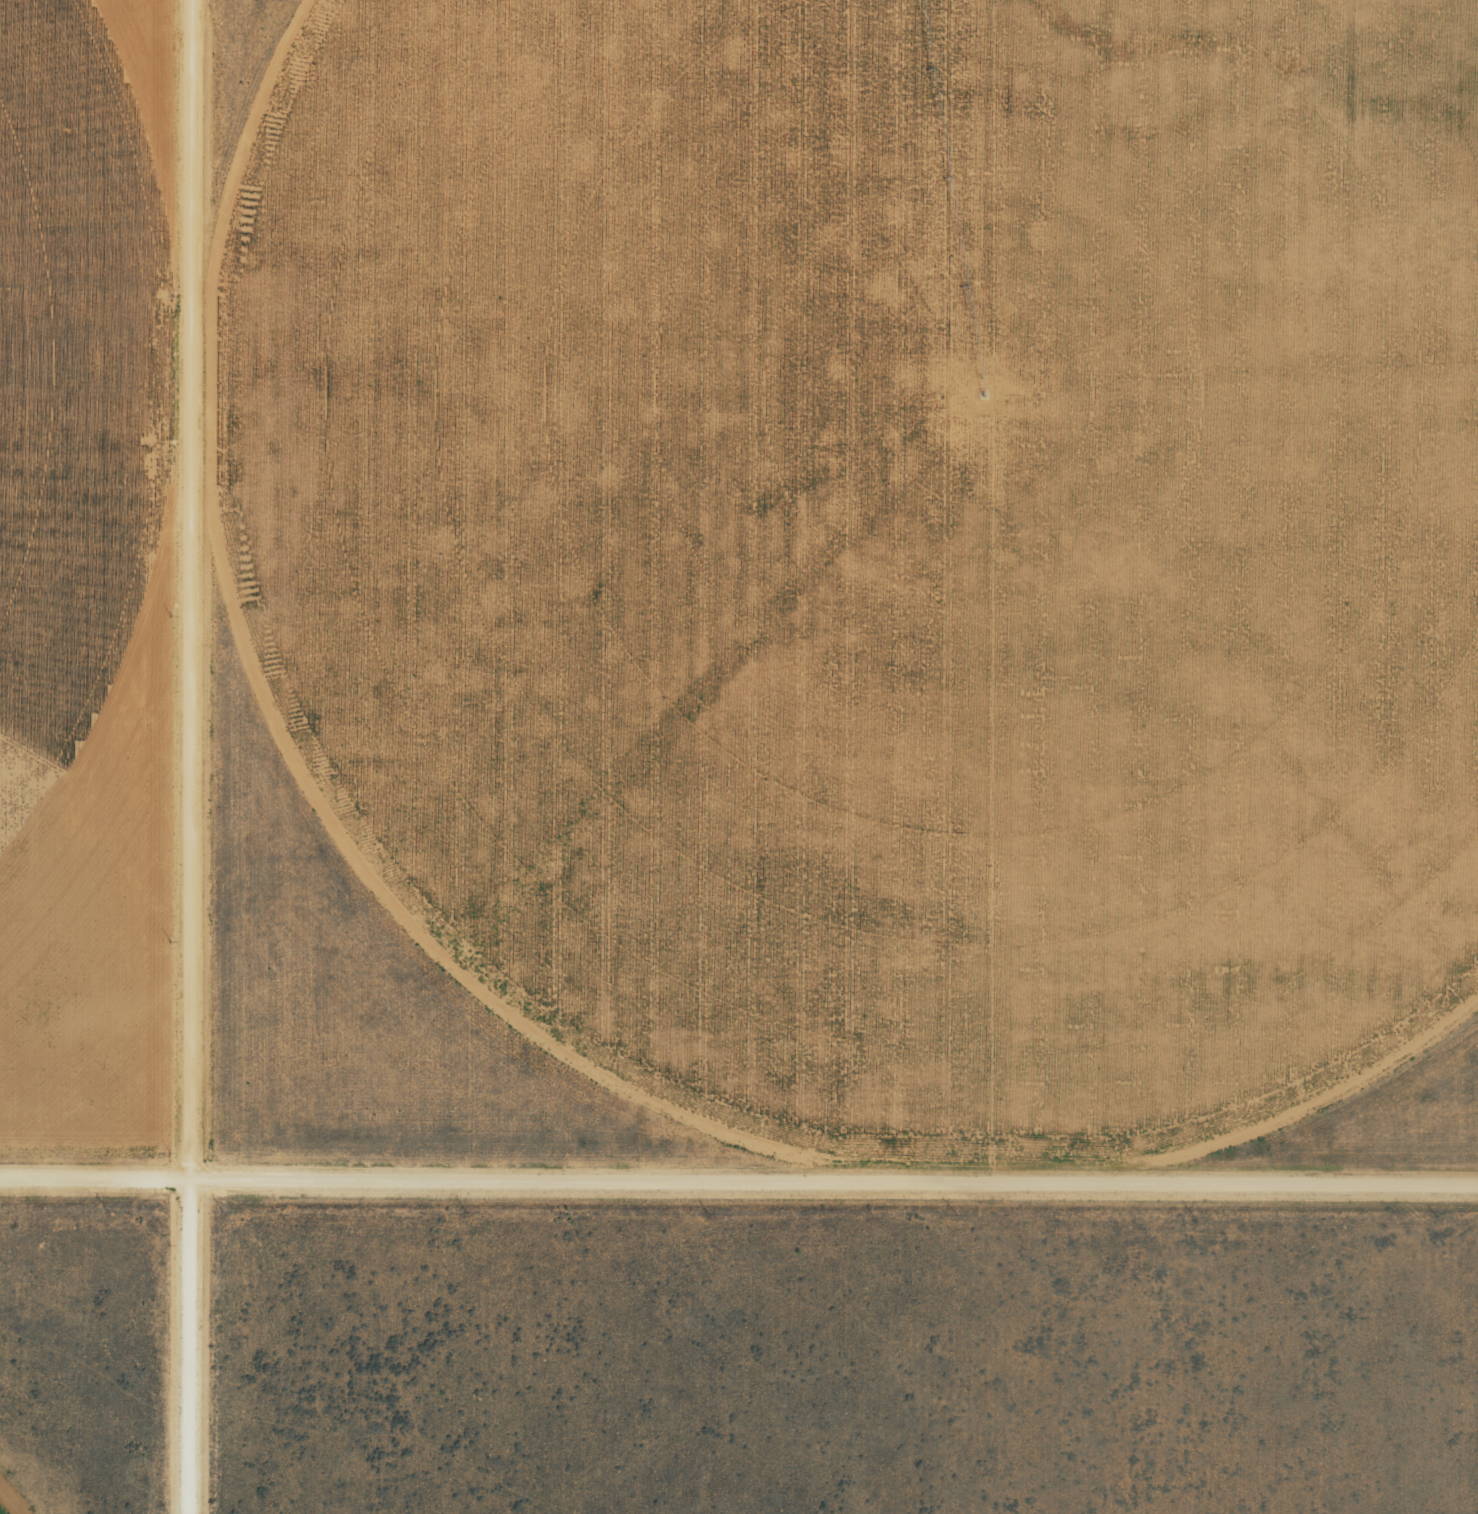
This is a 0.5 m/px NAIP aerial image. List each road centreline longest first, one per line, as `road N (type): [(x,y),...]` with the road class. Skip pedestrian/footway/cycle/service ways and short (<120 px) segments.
road 1 (residential): [(209,1513),(215,0)]
road 2 (residential): [(1477,1163),(0,1154)]

